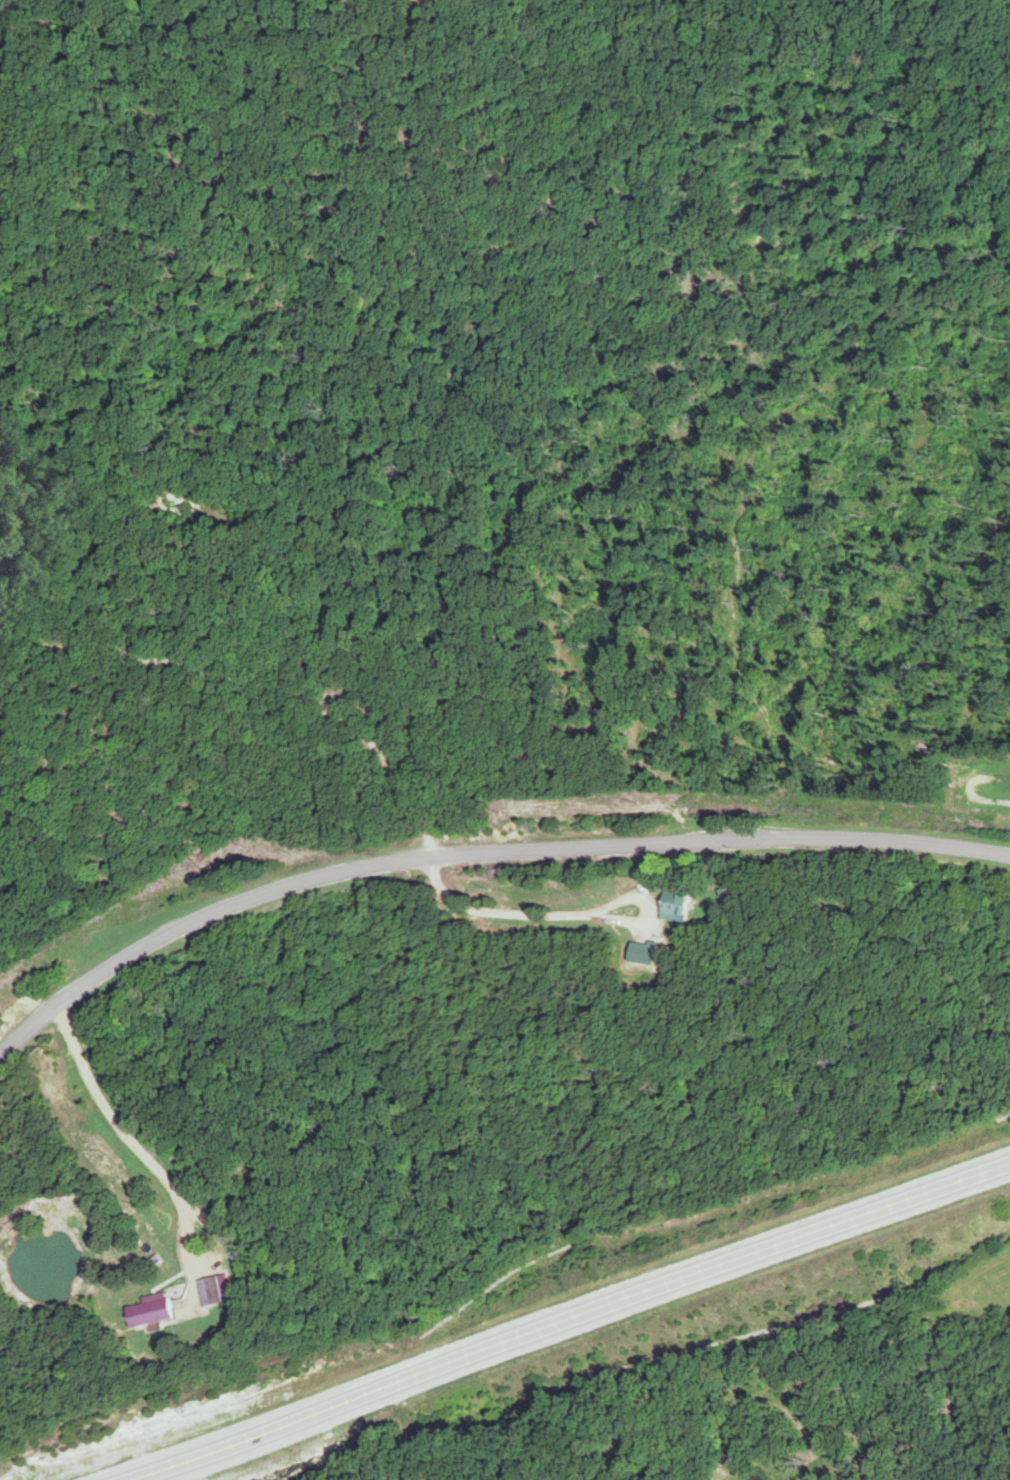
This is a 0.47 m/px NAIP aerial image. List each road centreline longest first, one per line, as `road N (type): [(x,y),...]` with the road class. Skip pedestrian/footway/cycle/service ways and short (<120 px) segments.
road 1 (residential): [(1009,853),(904,838),(757,834),(310,874),(193,908),(126,942),(69,983),(0,1054)]
road 2 (primary): [(1009,1156),(144,1479)]

